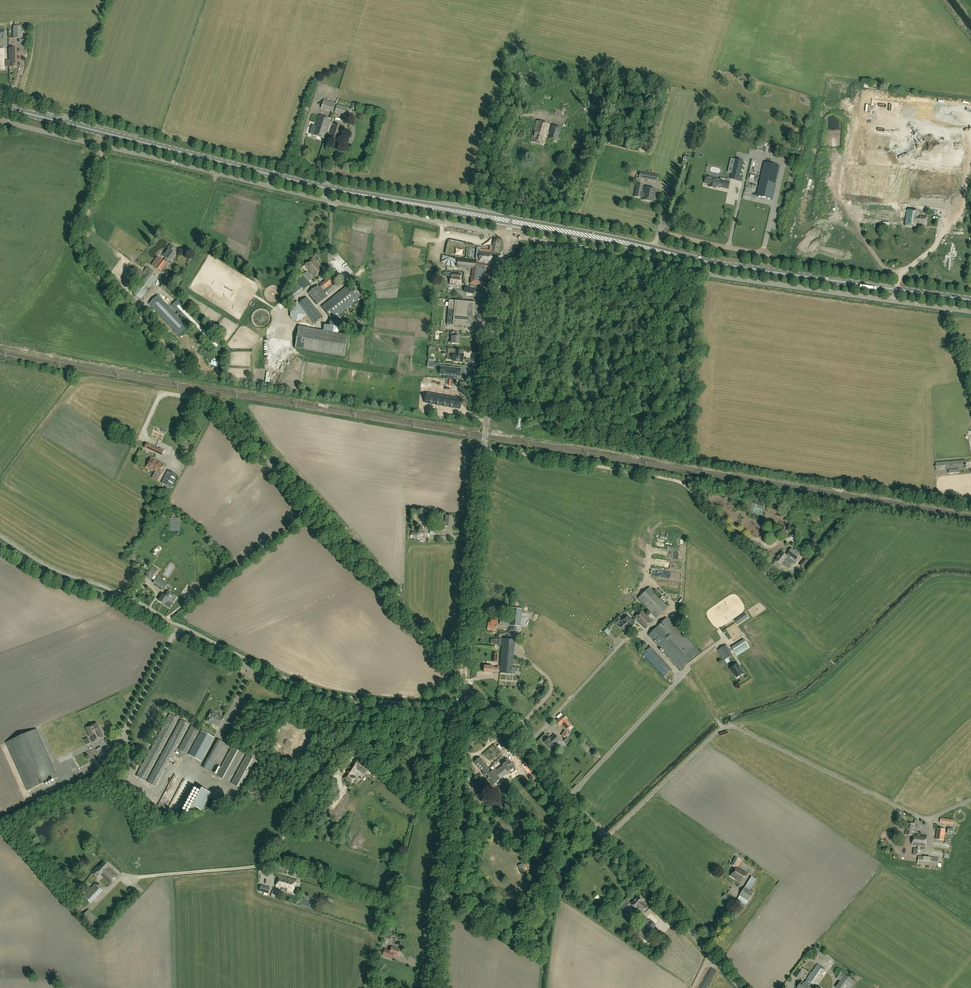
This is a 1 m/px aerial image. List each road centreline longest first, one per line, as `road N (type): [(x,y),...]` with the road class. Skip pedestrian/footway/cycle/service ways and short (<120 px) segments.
road 1 (primary): [(970,300),(709,262),(348,192),(0,107)]
road 2 (tertiary): [(459,716),(300,692),(0,544)]
road 3 (unclassified): [(970,311),(721,276),(510,235)]
road 4 (tertiary): [(464,671),(510,235)]
road 5 (unclassified): [(510,235),(101,145)]
road 6 (unclassified): [(741,987),(481,698),(461,693)]
road 7 (unclassified): [(464,671),(219,407),(196,398)]
road 8 (track): [(803,553),(789,541),(765,545),(673,480),(490,450)]
road 9 (tertiary): [(437,987),(459,716)]

